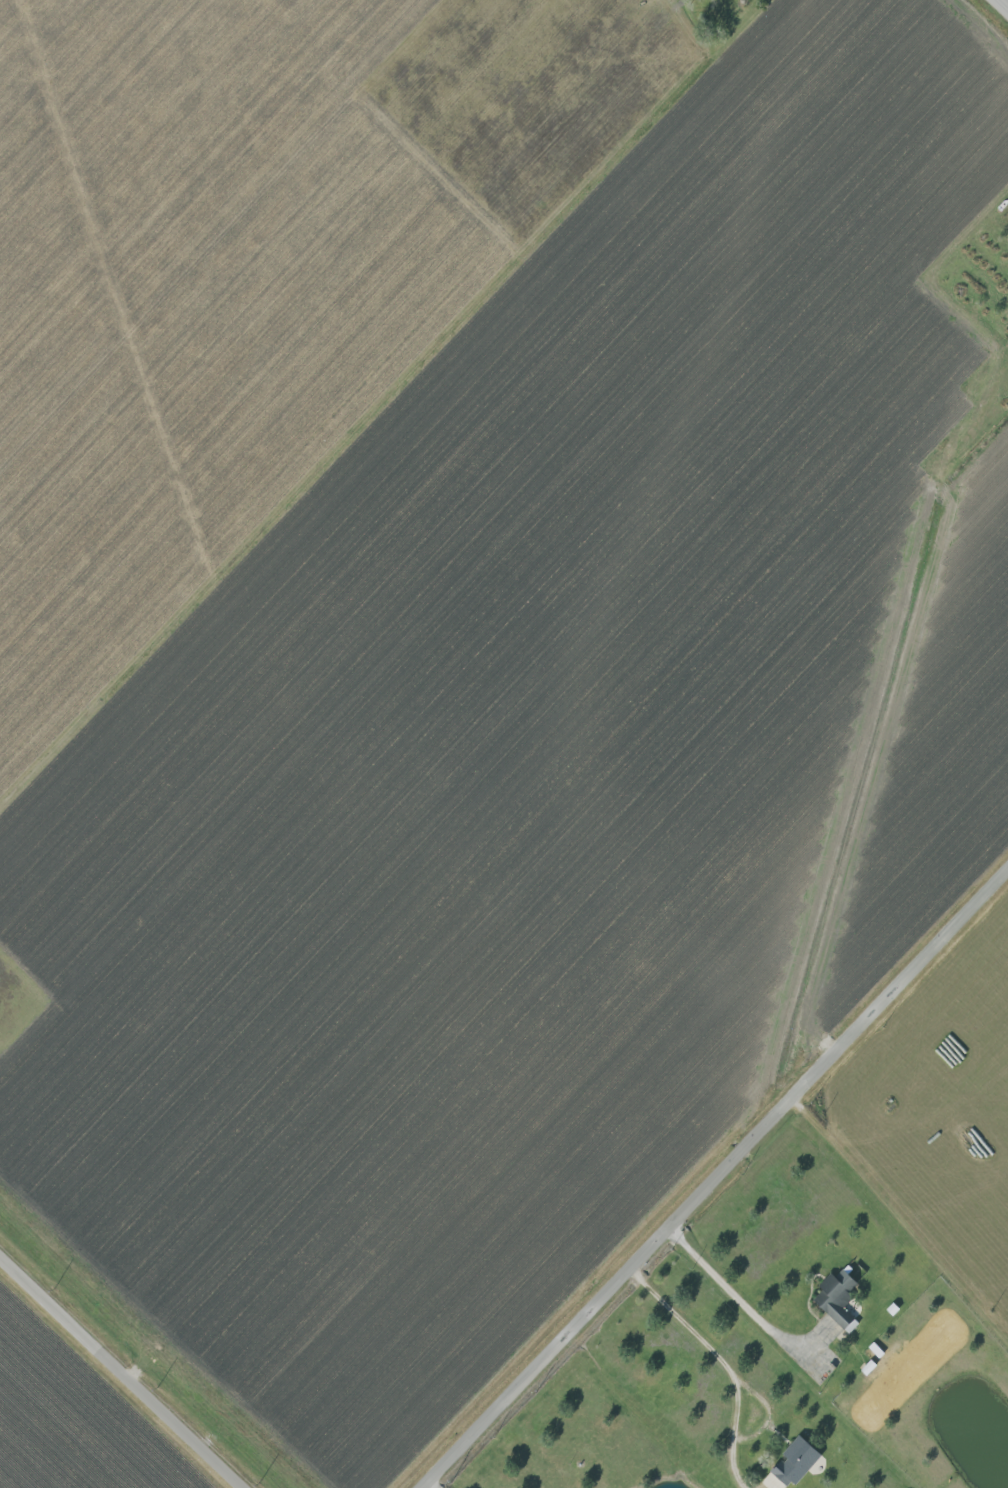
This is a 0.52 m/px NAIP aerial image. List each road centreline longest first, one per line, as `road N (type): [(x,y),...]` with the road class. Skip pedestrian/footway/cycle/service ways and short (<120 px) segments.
road 1 (residential): [(430,1487),(1007,878)]
road 2 (residential): [(246,1487),(0,1253)]

